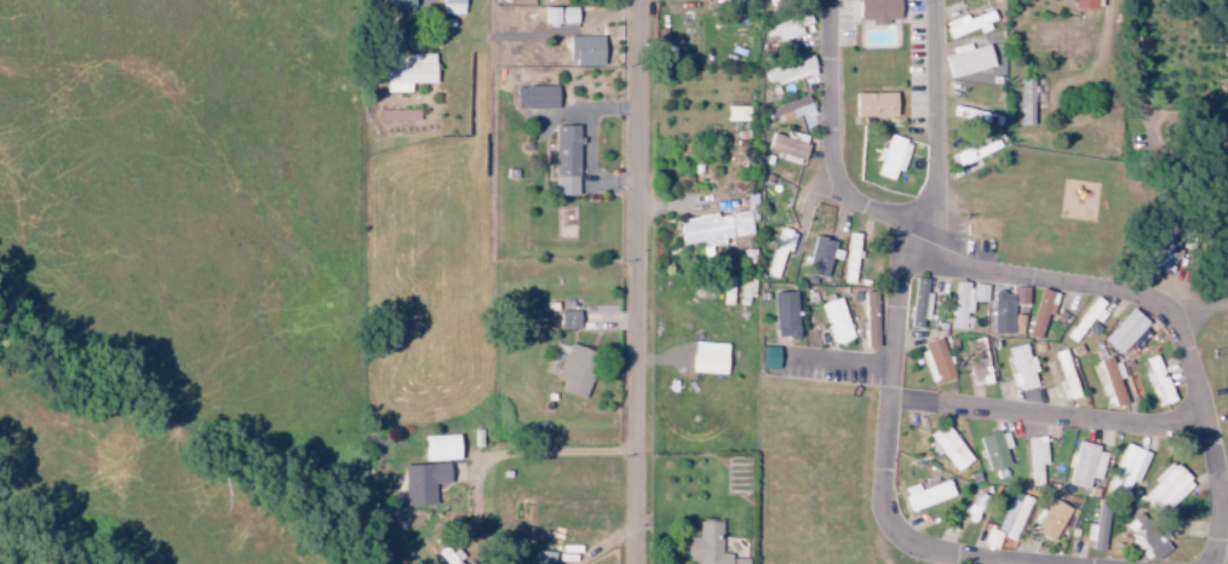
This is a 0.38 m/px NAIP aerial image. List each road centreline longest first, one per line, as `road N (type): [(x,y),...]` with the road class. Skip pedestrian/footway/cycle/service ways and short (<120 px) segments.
road 1 (residential): [(641,563),(645,0)]
road 2 (residential): [(909,266),(1131,293),(1171,311),(1193,347),(1220,482),(1217,563)]
road 3 (residential): [(833,0),(844,191),(909,224),(939,201),(943,161),(935,0)]
road 4 (residential): [(909,224),(893,511),(935,549),(1041,563)]
road 5 (residential): [(900,399),(1138,424),(1209,422)]
road 6 (residential): [(1134,0),(1143,96),(1172,143)]

